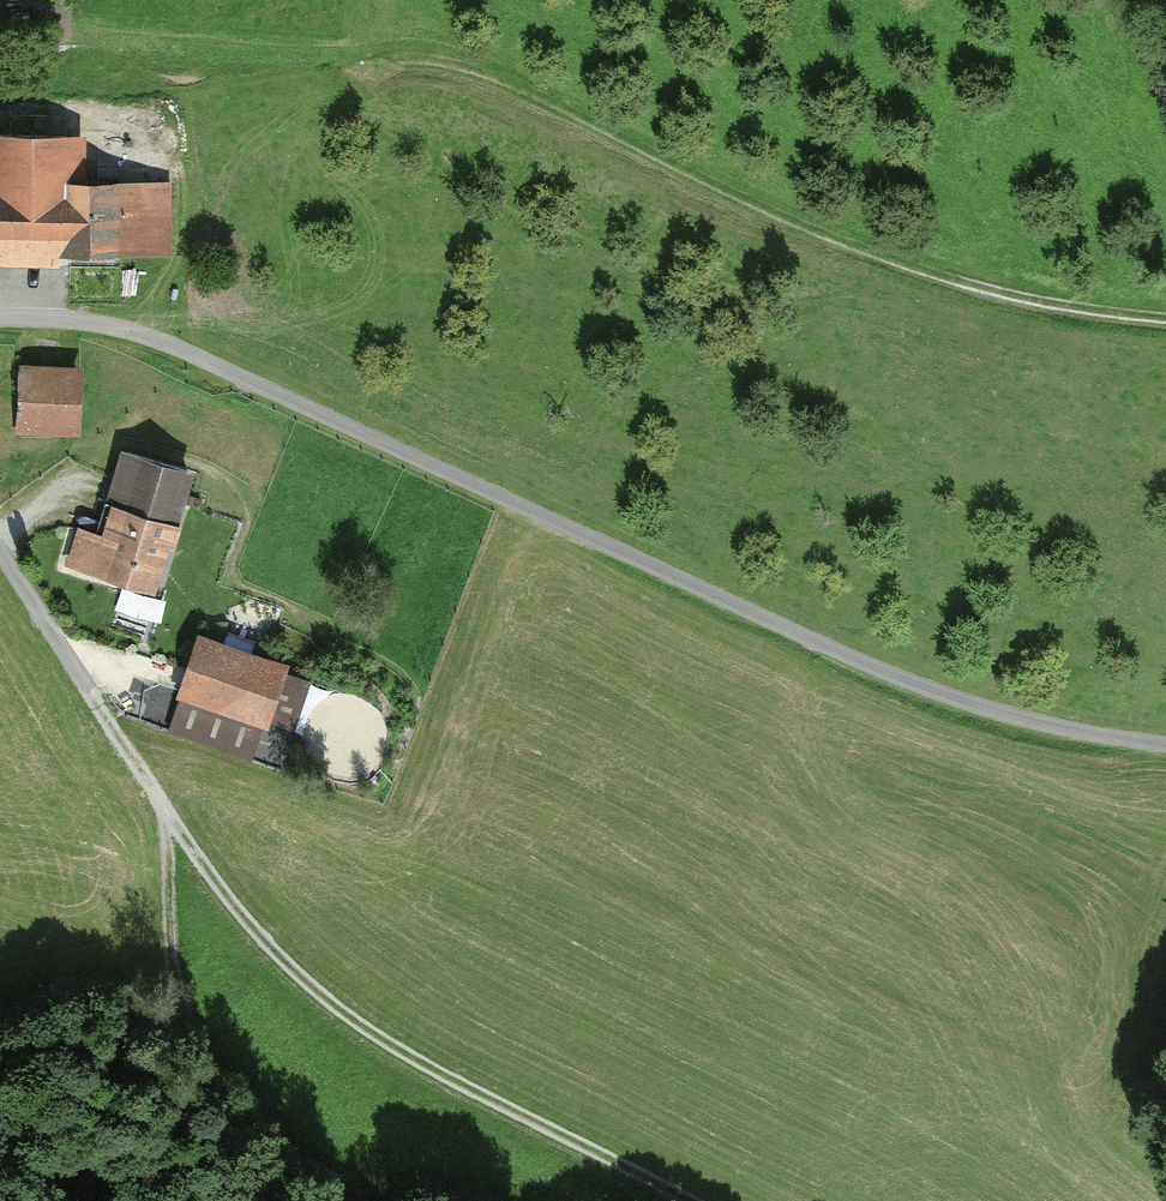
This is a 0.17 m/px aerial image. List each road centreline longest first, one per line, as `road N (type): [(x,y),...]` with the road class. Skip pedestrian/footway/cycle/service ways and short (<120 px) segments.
road 1 (residential): [(0,316),(131,326),(880,663),(1039,716),(1165,739)]
road 2 (track): [(0,549),(220,894),(264,945),(390,1044),(683,1200)]
road 3 (track): [(417,62),(490,75),(771,212),(886,257),(1008,296),(1165,318)]
road 4 (track): [(153,790),(173,978),(198,1046),(276,1145),(341,1200)]
road 5 (track): [(0,1022),(118,983),(173,978)]

